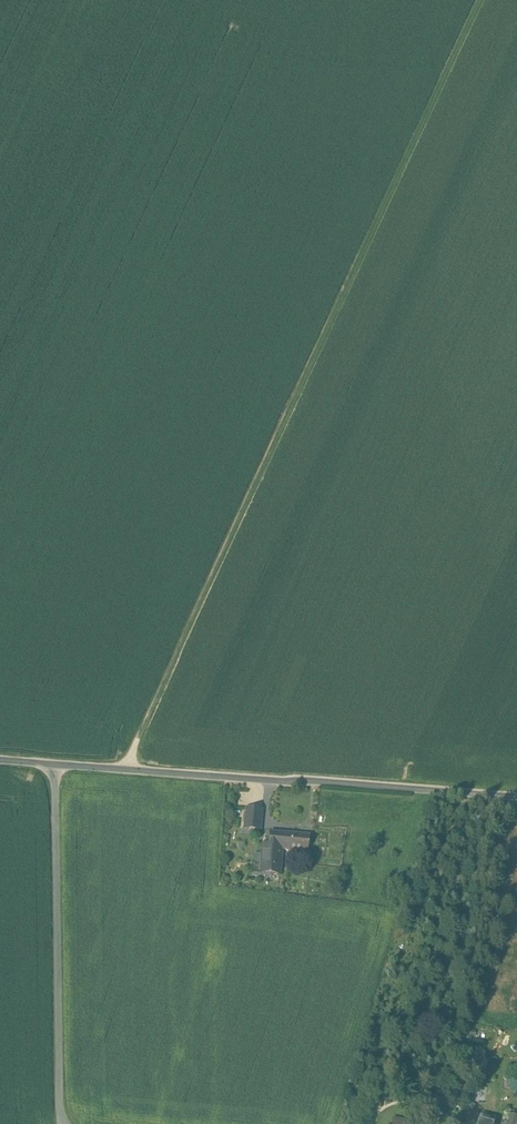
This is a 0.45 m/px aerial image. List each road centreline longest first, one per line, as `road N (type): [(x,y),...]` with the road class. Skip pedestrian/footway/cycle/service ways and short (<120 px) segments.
road 1 (track): [(479,0),(126,765)]
road 2 (residential): [(516,795),(57,761)]
road 3 (residential): [(53,1123),(57,761)]

